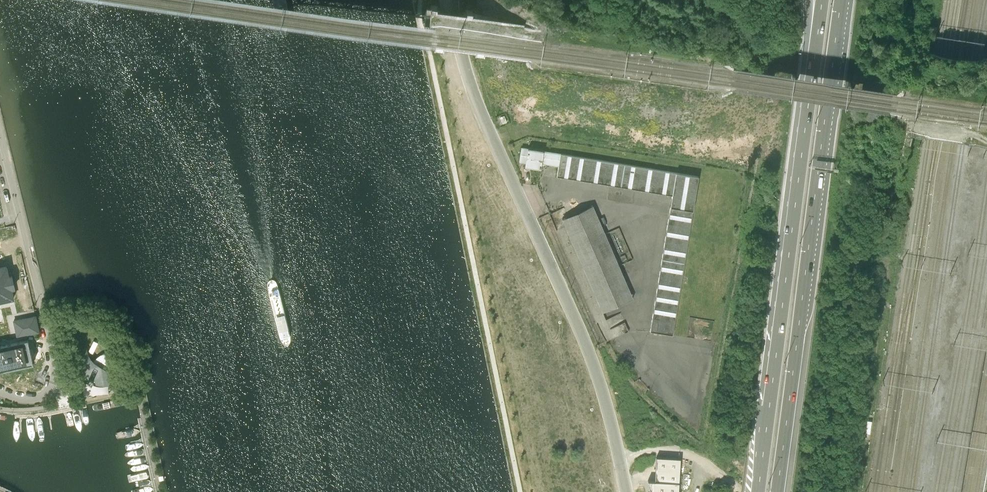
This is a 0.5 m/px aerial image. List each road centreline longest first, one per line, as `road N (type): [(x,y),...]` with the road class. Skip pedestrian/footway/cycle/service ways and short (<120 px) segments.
road 1 (unclassified): [(624,491),(582,335),(461,58),(451,0)]
road 2 (motorway): [(777,491),(841,0)]
road 3 (motorway): [(817,55),(757,491)]
road 4 (unclassified): [(0,136),(54,381)]

